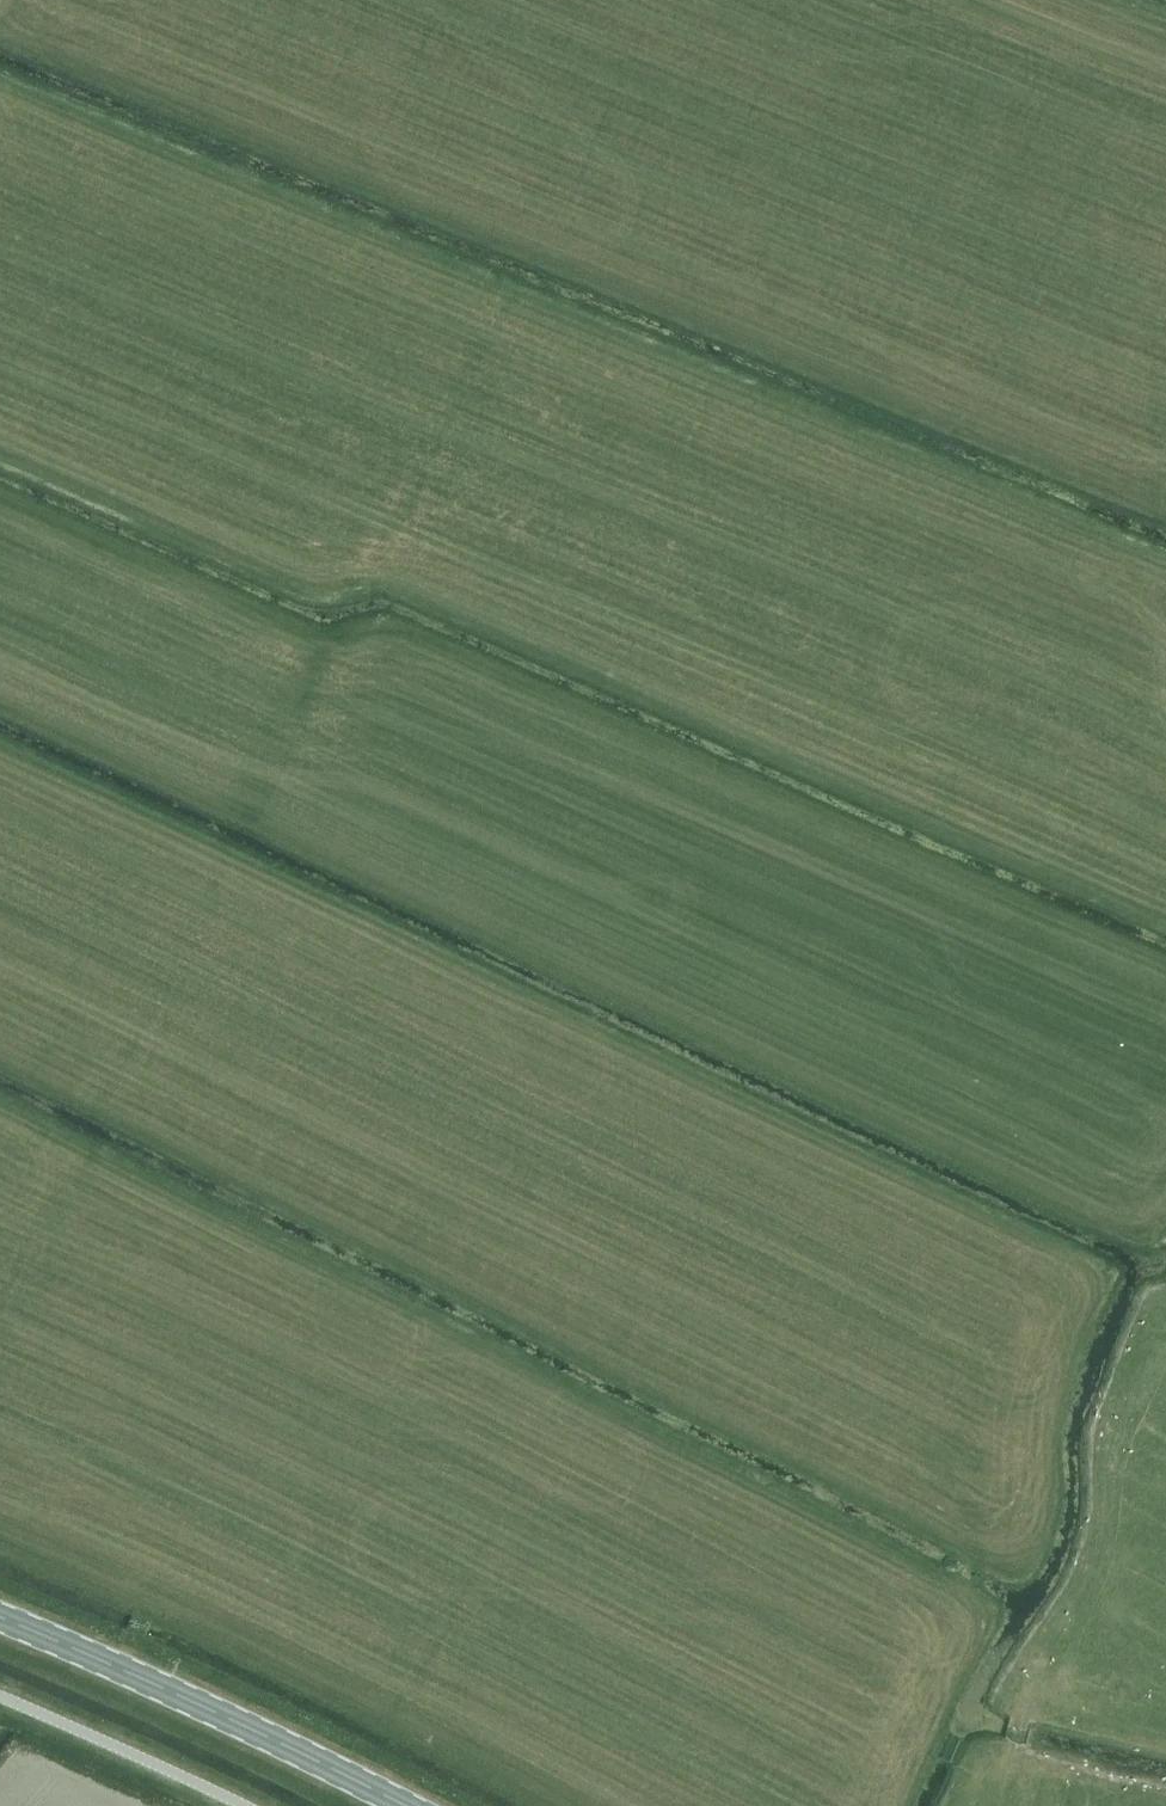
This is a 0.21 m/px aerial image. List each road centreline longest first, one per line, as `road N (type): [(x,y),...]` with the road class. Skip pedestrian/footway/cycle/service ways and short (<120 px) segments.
road 1 (primary): [(405,1805),(0,1617)]

